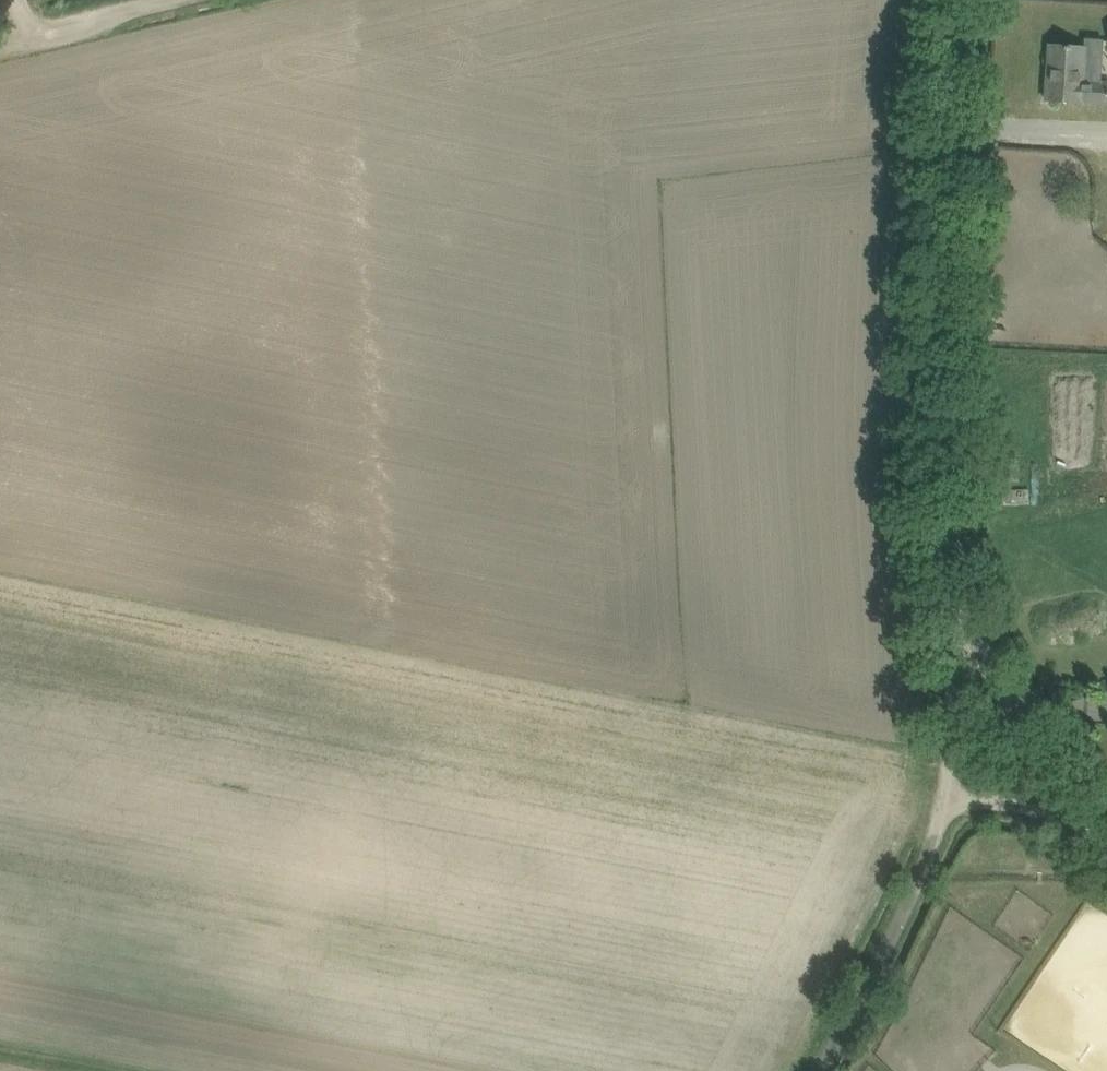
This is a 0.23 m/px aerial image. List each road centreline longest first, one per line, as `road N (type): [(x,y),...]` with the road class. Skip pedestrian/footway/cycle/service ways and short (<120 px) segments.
road 1 (unclassified): [(1106,842),(979,632),(946,514),(943,403),(960,0)]
road 2 (track): [(820,1070),(960,791),(979,632)]
road 3 (track): [(0,37),(159,0)]
road 4 (track): [(960,791),(1024,814),(1082,808)]

